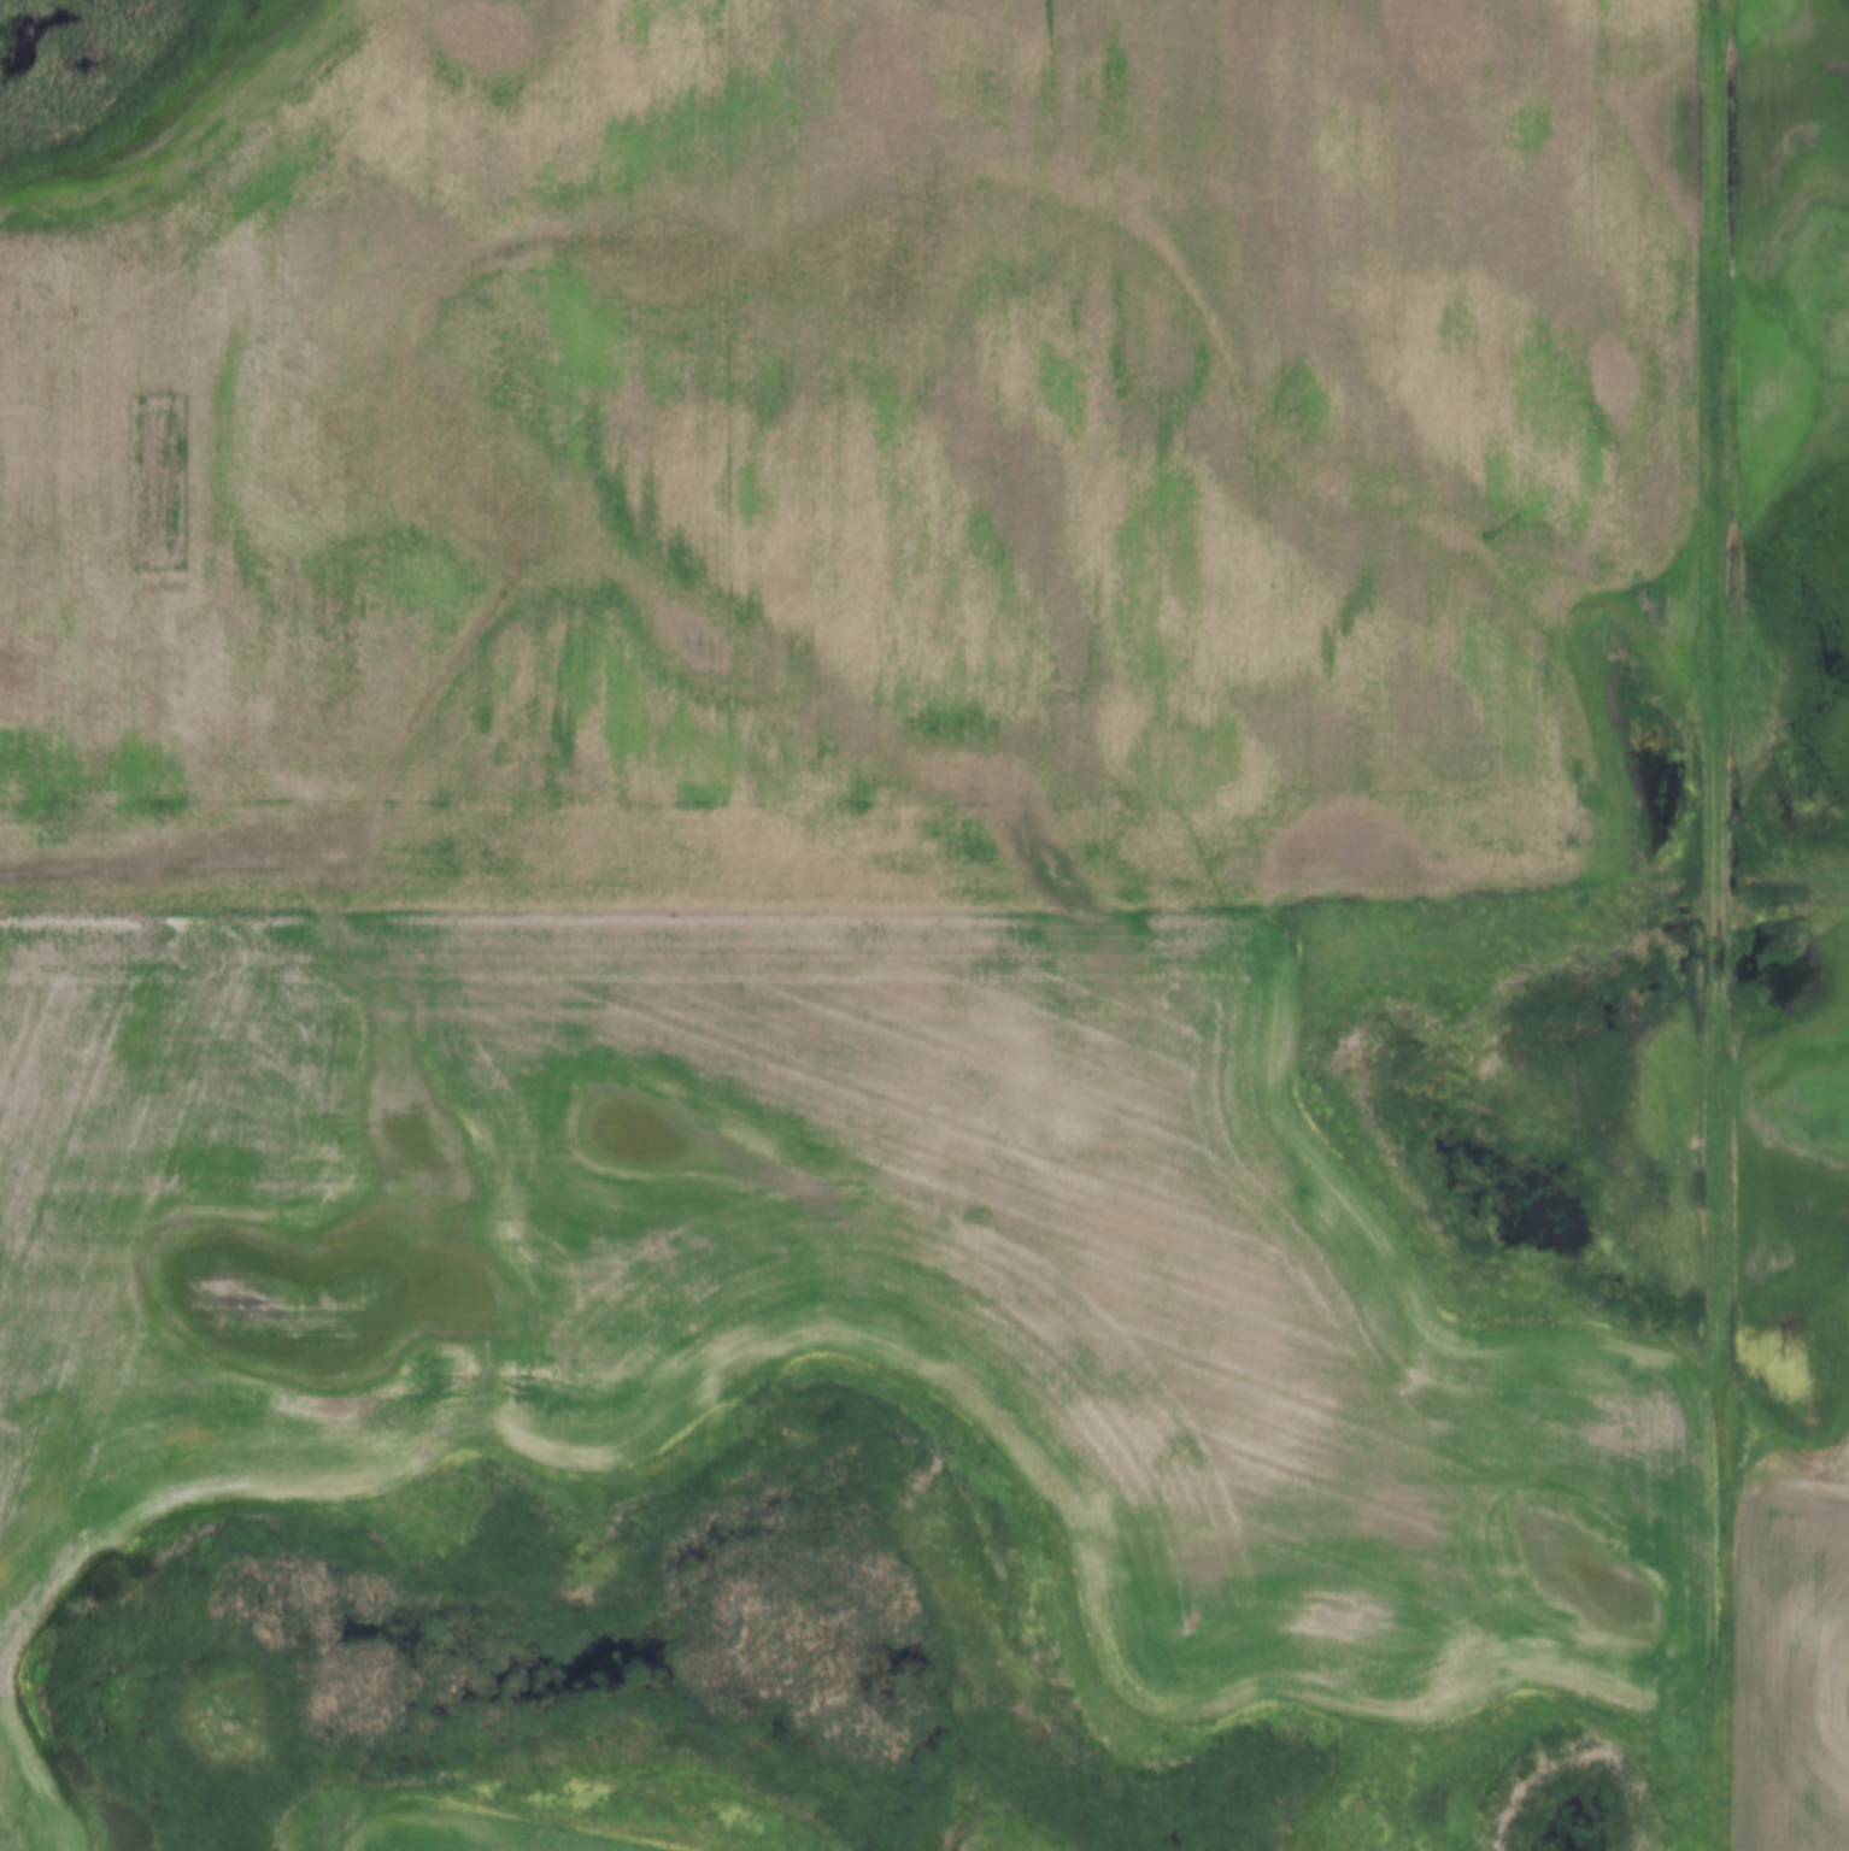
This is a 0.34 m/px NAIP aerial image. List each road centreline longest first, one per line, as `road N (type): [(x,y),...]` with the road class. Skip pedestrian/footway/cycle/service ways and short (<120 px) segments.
road 1 (track): [(1719,0),(1722,1850)]
road 2 (track): [(1848,902),(0,907)]

